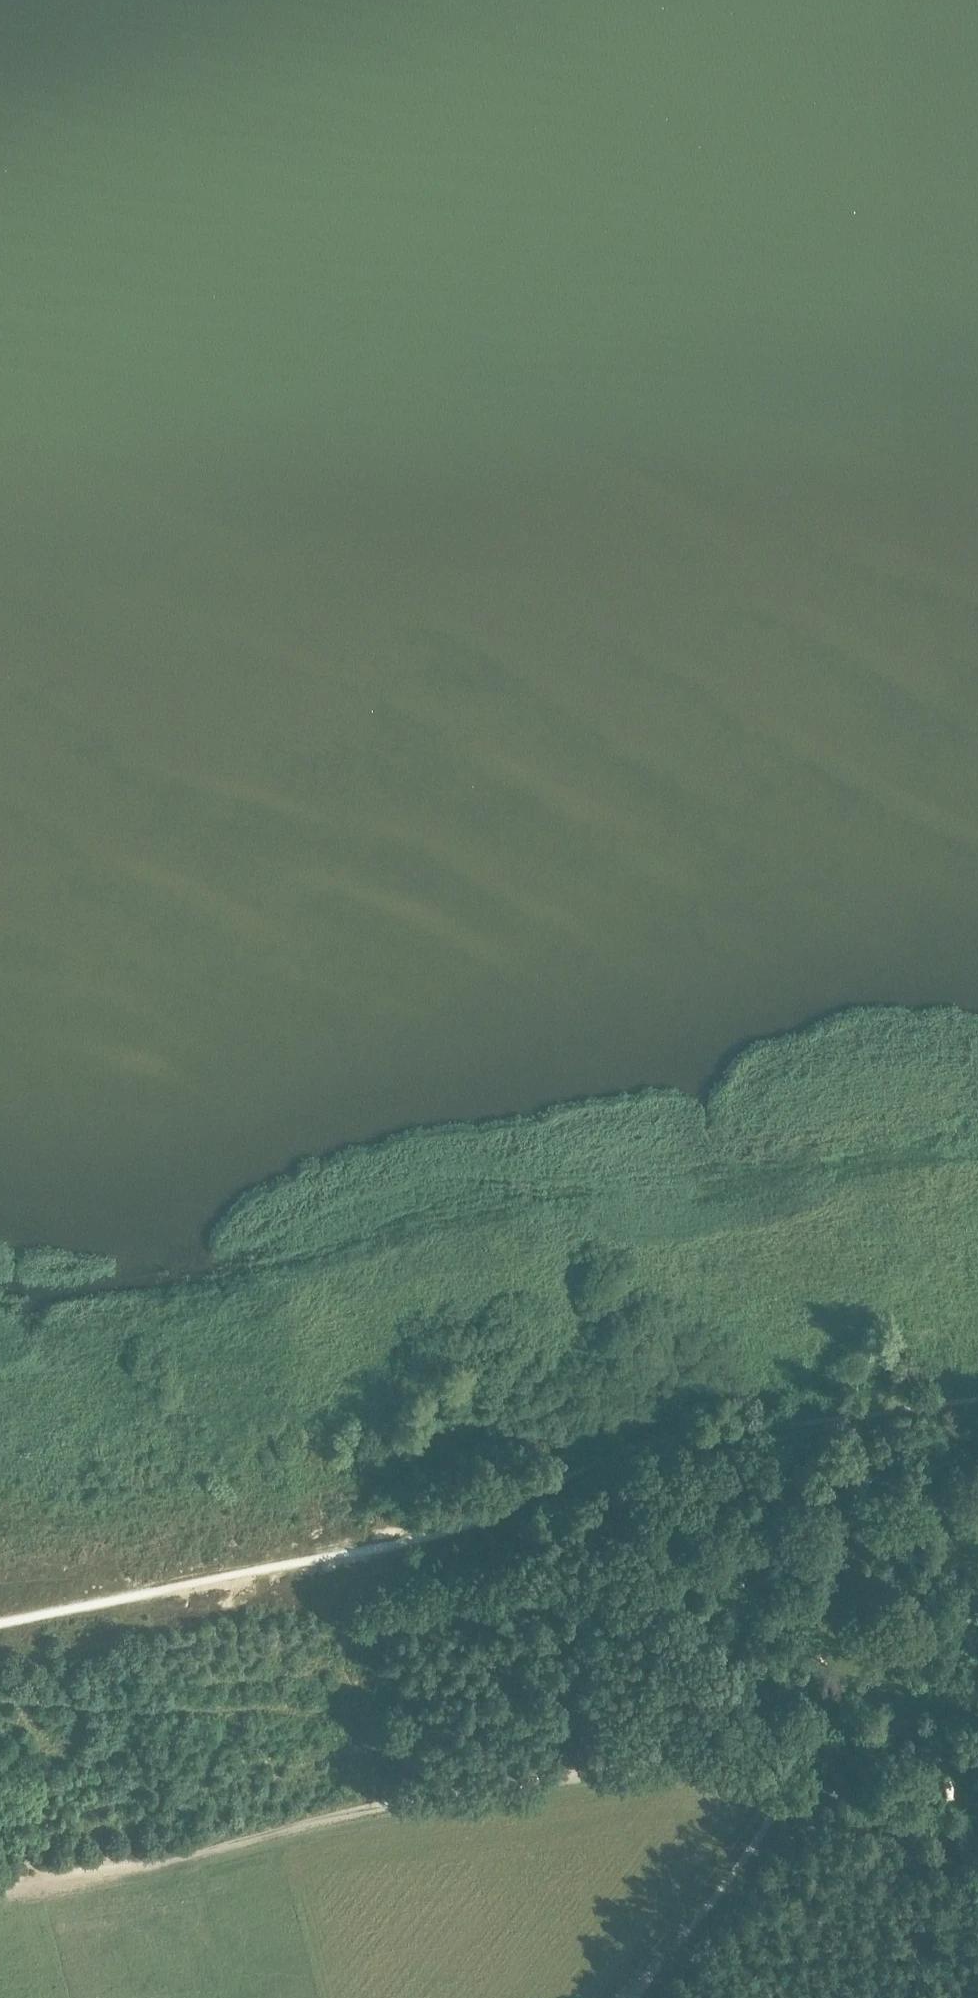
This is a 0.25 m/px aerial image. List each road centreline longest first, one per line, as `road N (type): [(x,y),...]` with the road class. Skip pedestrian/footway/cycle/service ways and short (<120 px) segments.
road 1 (track): [(0,1881),(513,1765),(703,1752),(737,1758),(808,1794)]
road 2 (track): [(654,1997),(808,1794),(823,1791)]

